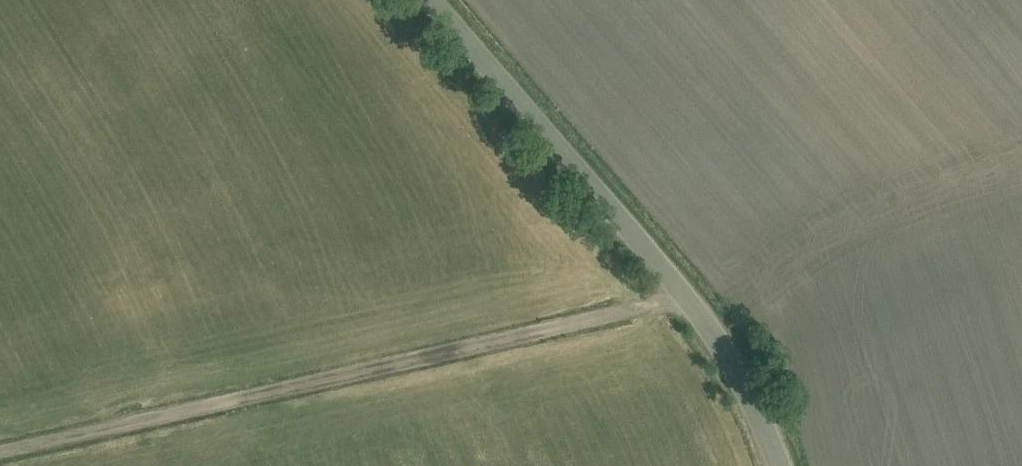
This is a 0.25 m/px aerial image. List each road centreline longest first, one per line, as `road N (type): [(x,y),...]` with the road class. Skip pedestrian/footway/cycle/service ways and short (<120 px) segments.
road 1 (track): [(682,300),(0,458)]
road 2 (unclassified): [(769,465),(719,357),(663,269),(428,0)]

